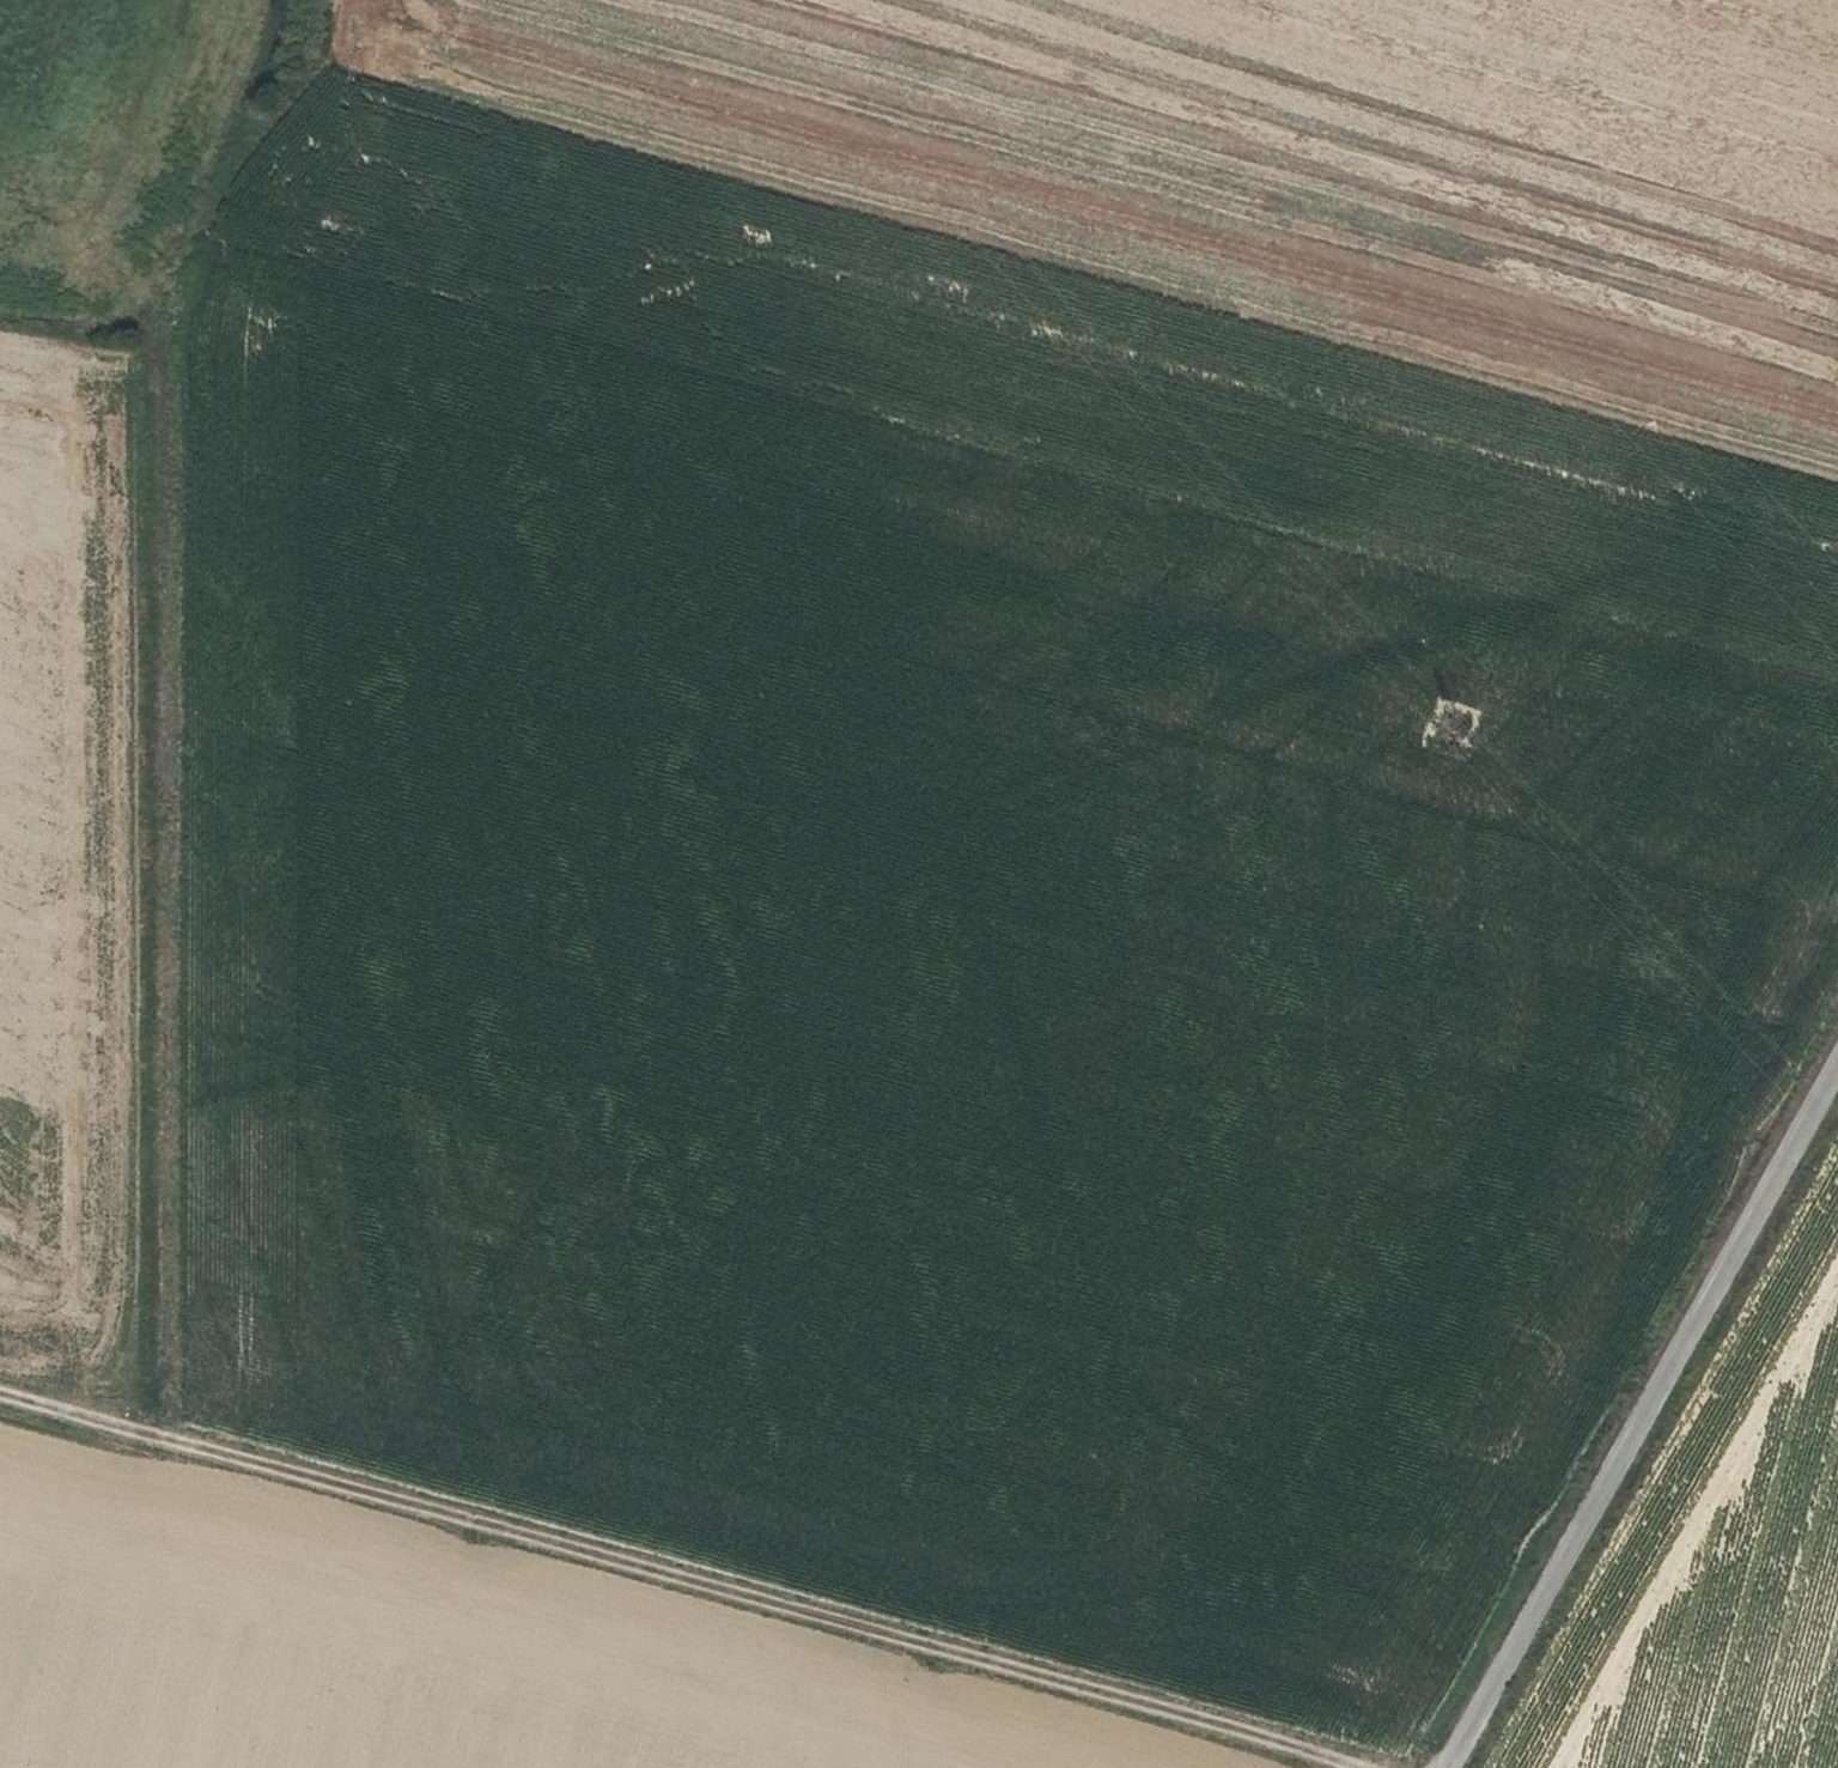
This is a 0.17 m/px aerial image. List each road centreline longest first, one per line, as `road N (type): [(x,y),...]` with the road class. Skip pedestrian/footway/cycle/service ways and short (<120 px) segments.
road 1 (track): [(0,1399),(1335,1767)]
road 2 (unclassified): [(1456,1767),(1837,1068)]

